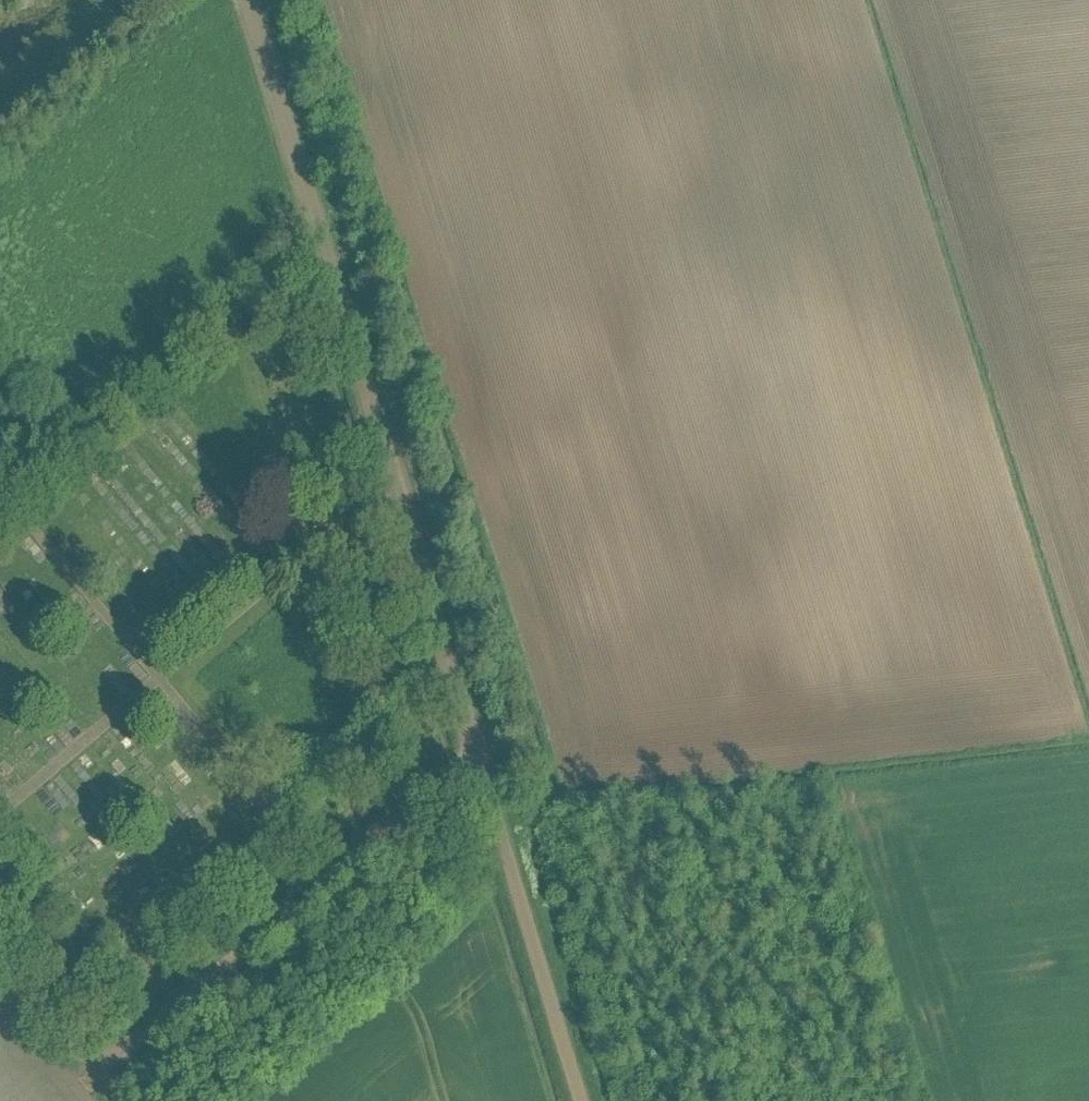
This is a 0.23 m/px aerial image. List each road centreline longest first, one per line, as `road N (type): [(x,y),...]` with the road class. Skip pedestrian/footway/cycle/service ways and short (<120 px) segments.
road 1 (unclassified): [(474,755),(245,0)]
road 2 (unclassified): [(0,948),(92,1055),(121,1057),(474,755)]
road 3 (unclassified): [(580,1100),(474,755)]

